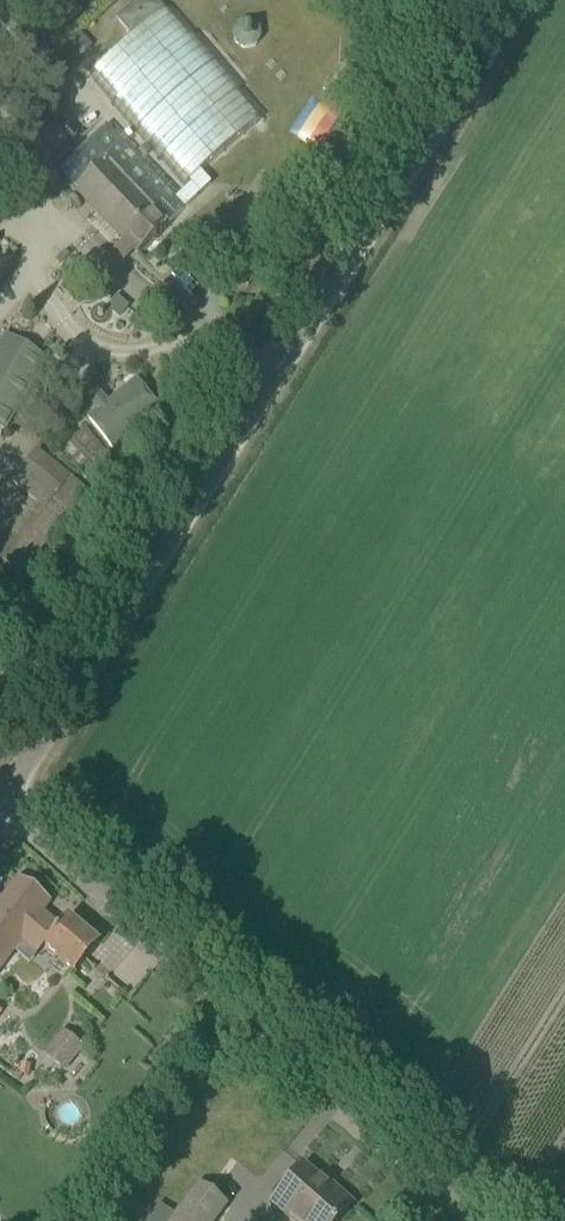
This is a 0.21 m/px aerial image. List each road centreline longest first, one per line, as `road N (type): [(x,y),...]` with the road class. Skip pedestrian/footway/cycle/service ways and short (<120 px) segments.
road 1 (unclassified): [(1,804),(272,370),(516,0)]
road 2 (unclassified): [(480,1220),(1,804)]
road 3 (track): [(202,330),(87,241)]

